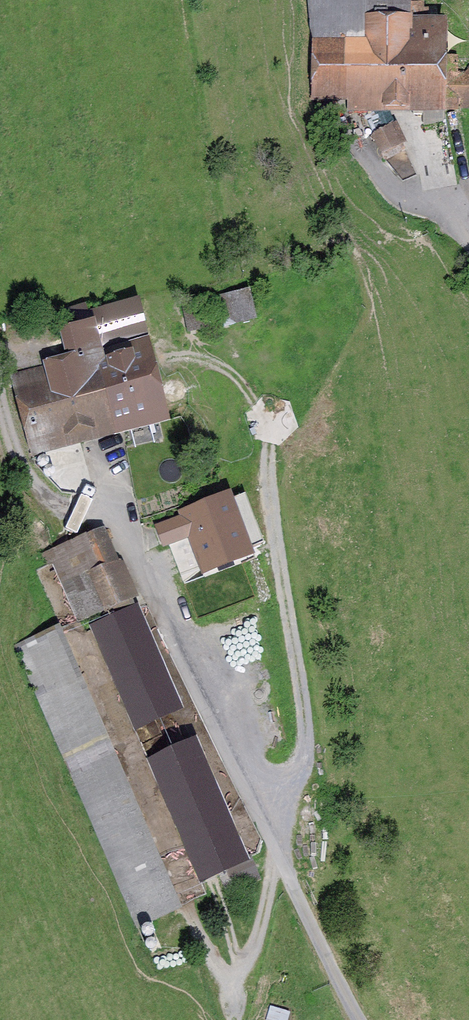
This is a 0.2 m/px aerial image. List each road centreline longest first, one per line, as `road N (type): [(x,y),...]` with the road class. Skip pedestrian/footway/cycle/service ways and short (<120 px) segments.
road 1 (track): [(115,504),(59,511),(24,470),(0,388)]

